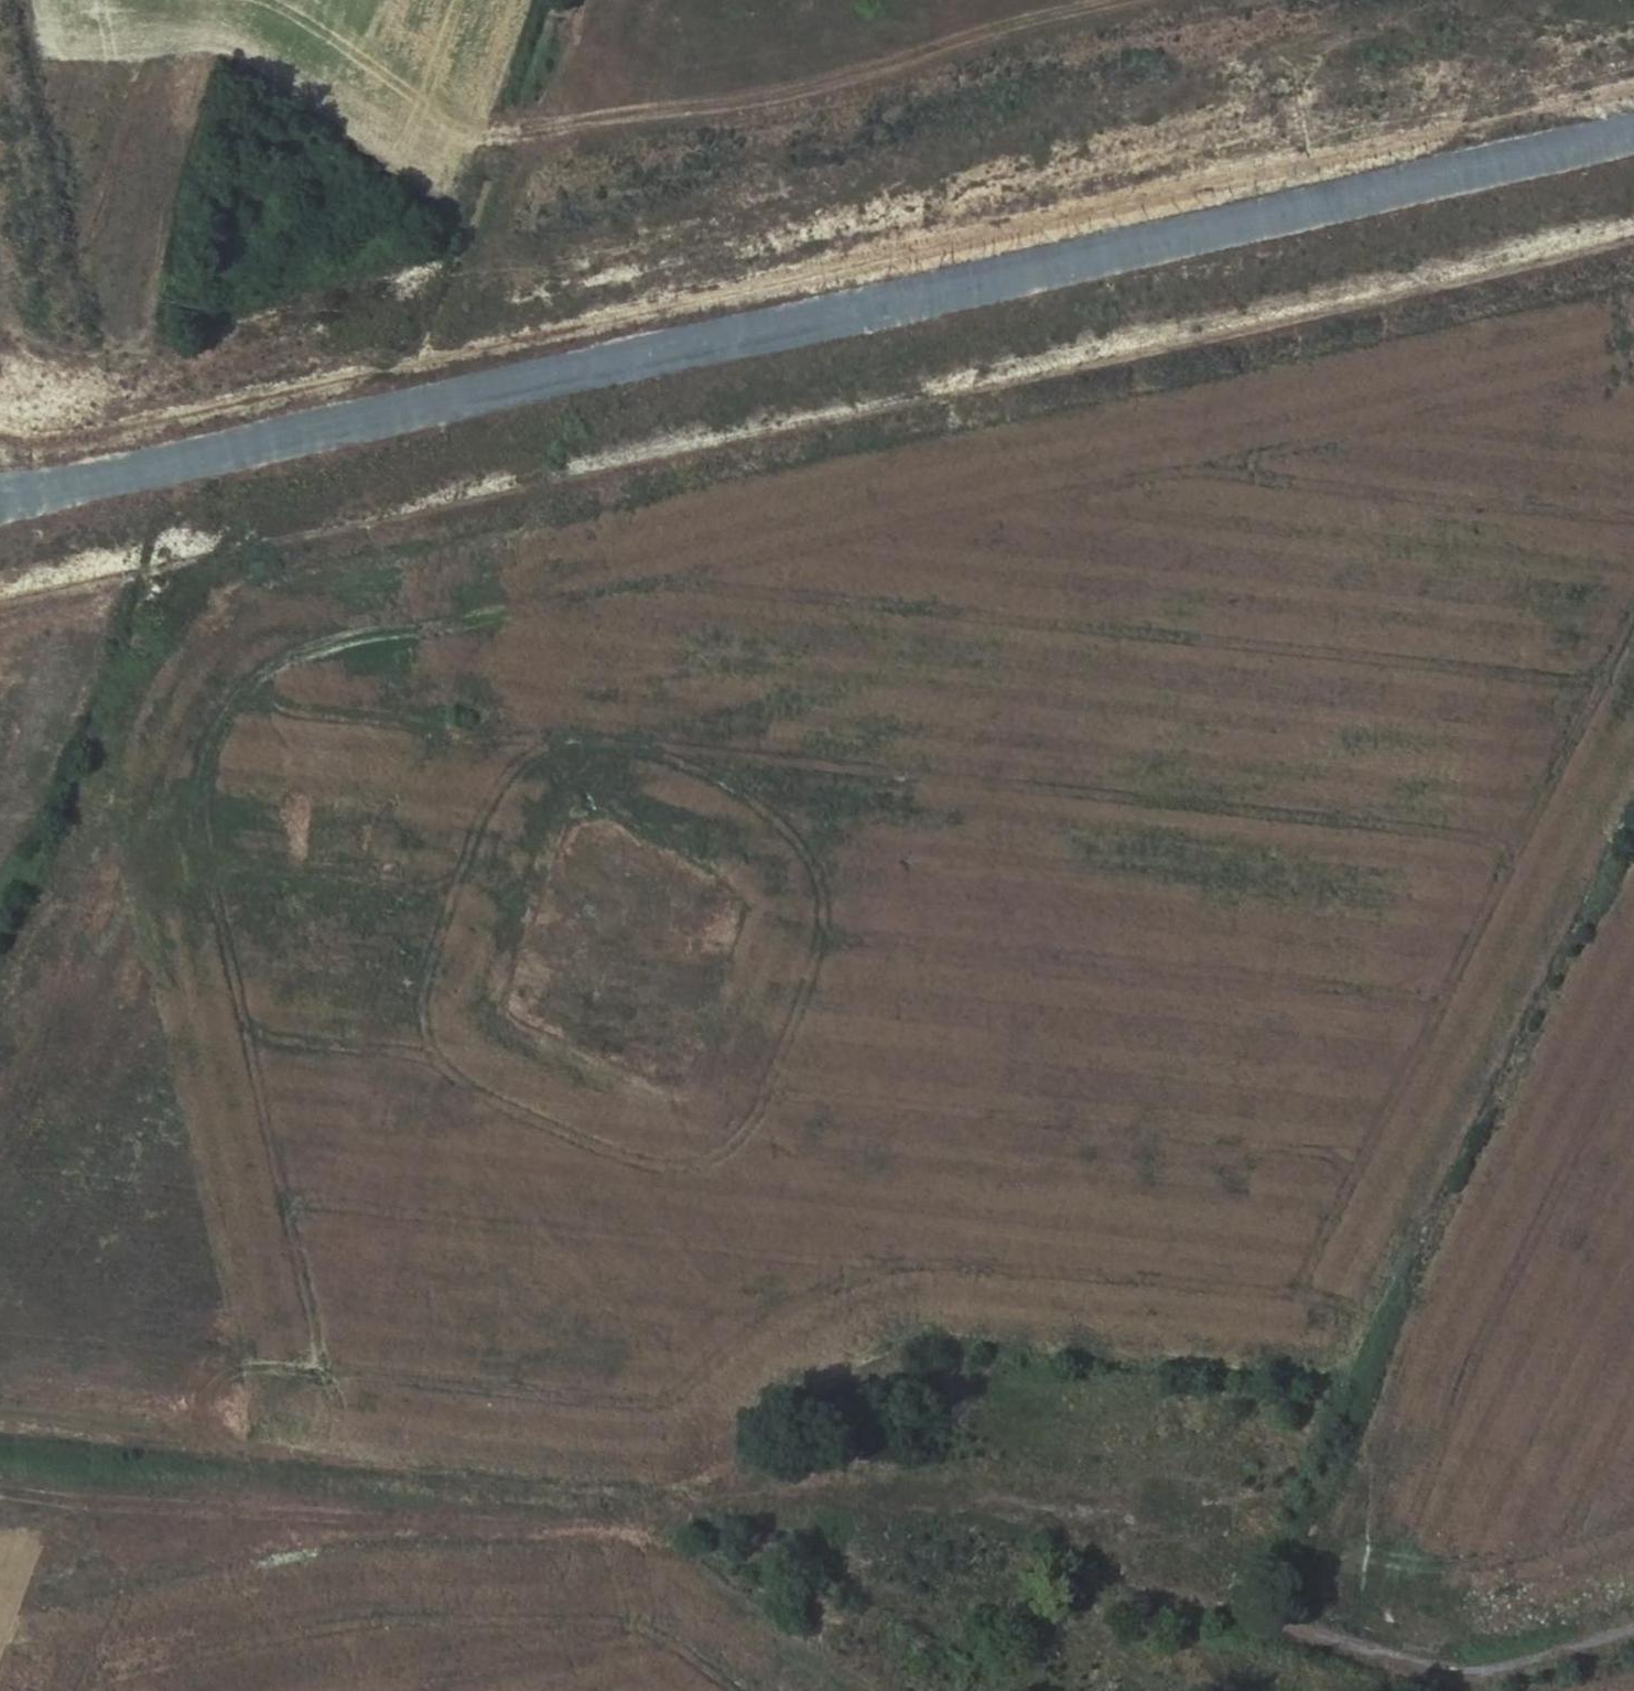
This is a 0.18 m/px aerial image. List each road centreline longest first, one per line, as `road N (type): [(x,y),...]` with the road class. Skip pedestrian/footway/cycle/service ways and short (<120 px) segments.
road 1 (track): [(1345,1643),(1026,1500),(825,1485),(619,1492),(0,1429)]

